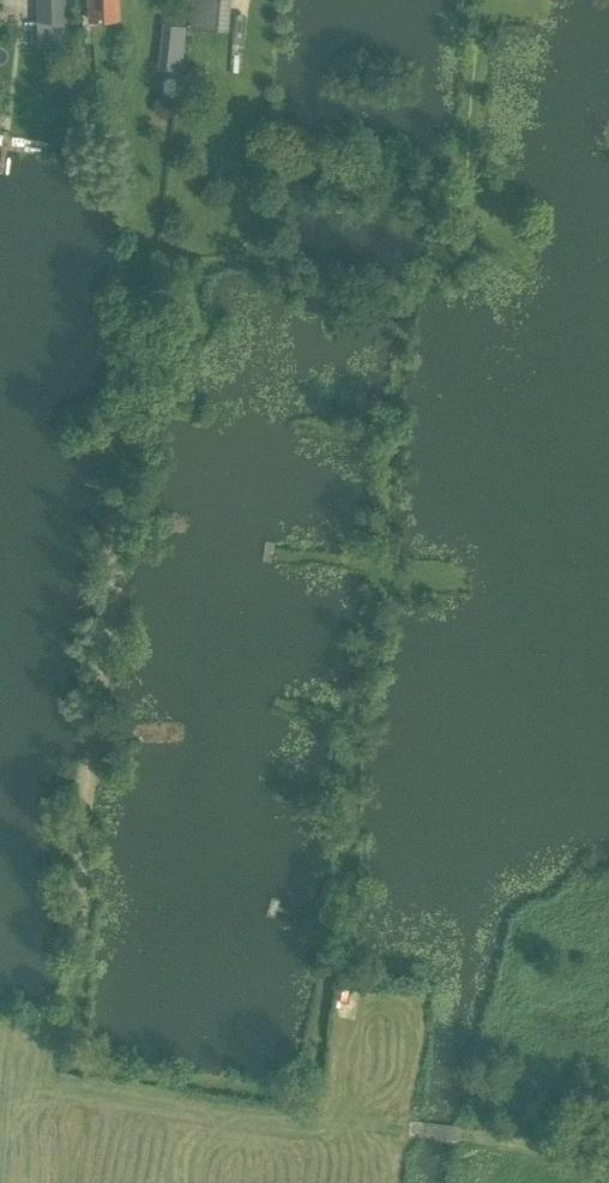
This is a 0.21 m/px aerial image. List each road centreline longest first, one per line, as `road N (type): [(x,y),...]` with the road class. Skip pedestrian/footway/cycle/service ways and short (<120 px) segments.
road 1 (track): [(608,1165),(348,1129)]

